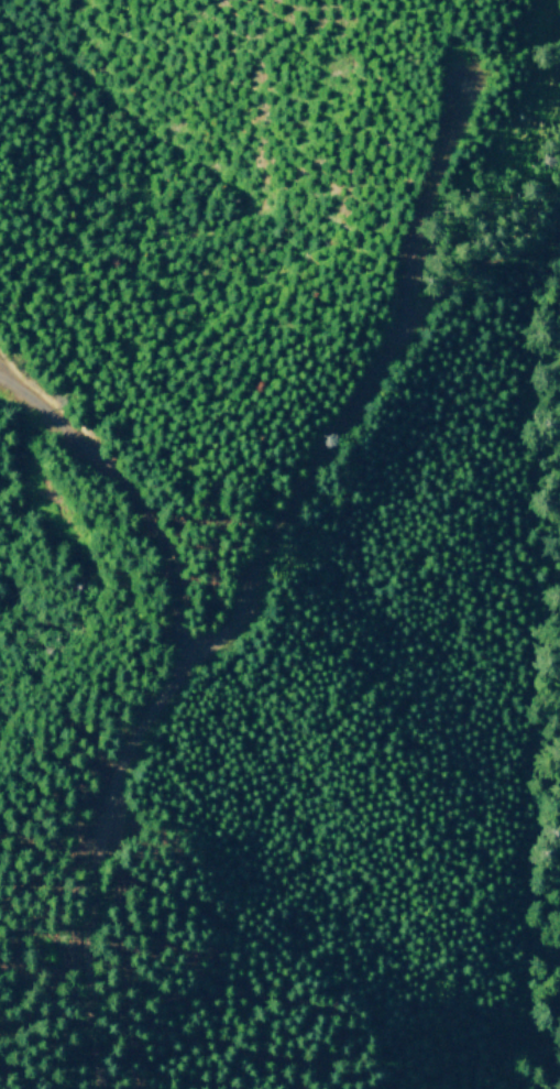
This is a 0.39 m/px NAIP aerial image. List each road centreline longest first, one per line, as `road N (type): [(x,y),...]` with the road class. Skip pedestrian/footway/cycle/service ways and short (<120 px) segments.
road 1 (track): [(101,1088),(85,971),(92,878),(106,809),(130,750),(223,628),(377,366),(416,317),(451,287),(559,229)]
road 2 (track): [(187,672),(164,571),(141,520),(89,461),(0,393)]

